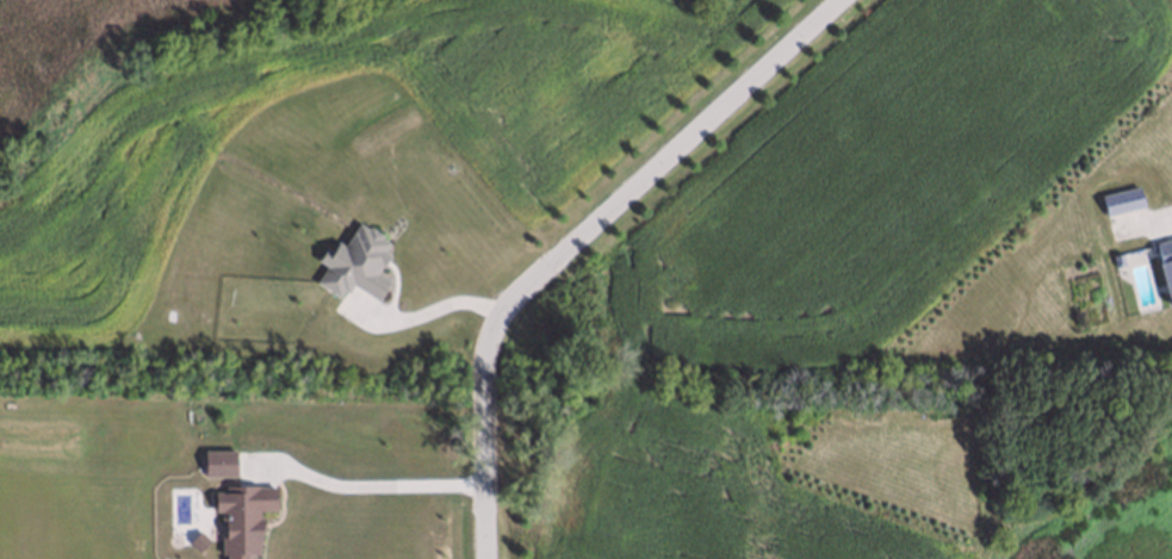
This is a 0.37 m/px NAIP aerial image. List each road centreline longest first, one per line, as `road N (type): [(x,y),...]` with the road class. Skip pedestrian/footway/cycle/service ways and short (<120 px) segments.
road 1 (residential): [(830,0),(500,312),(484,352),(486,558)]

